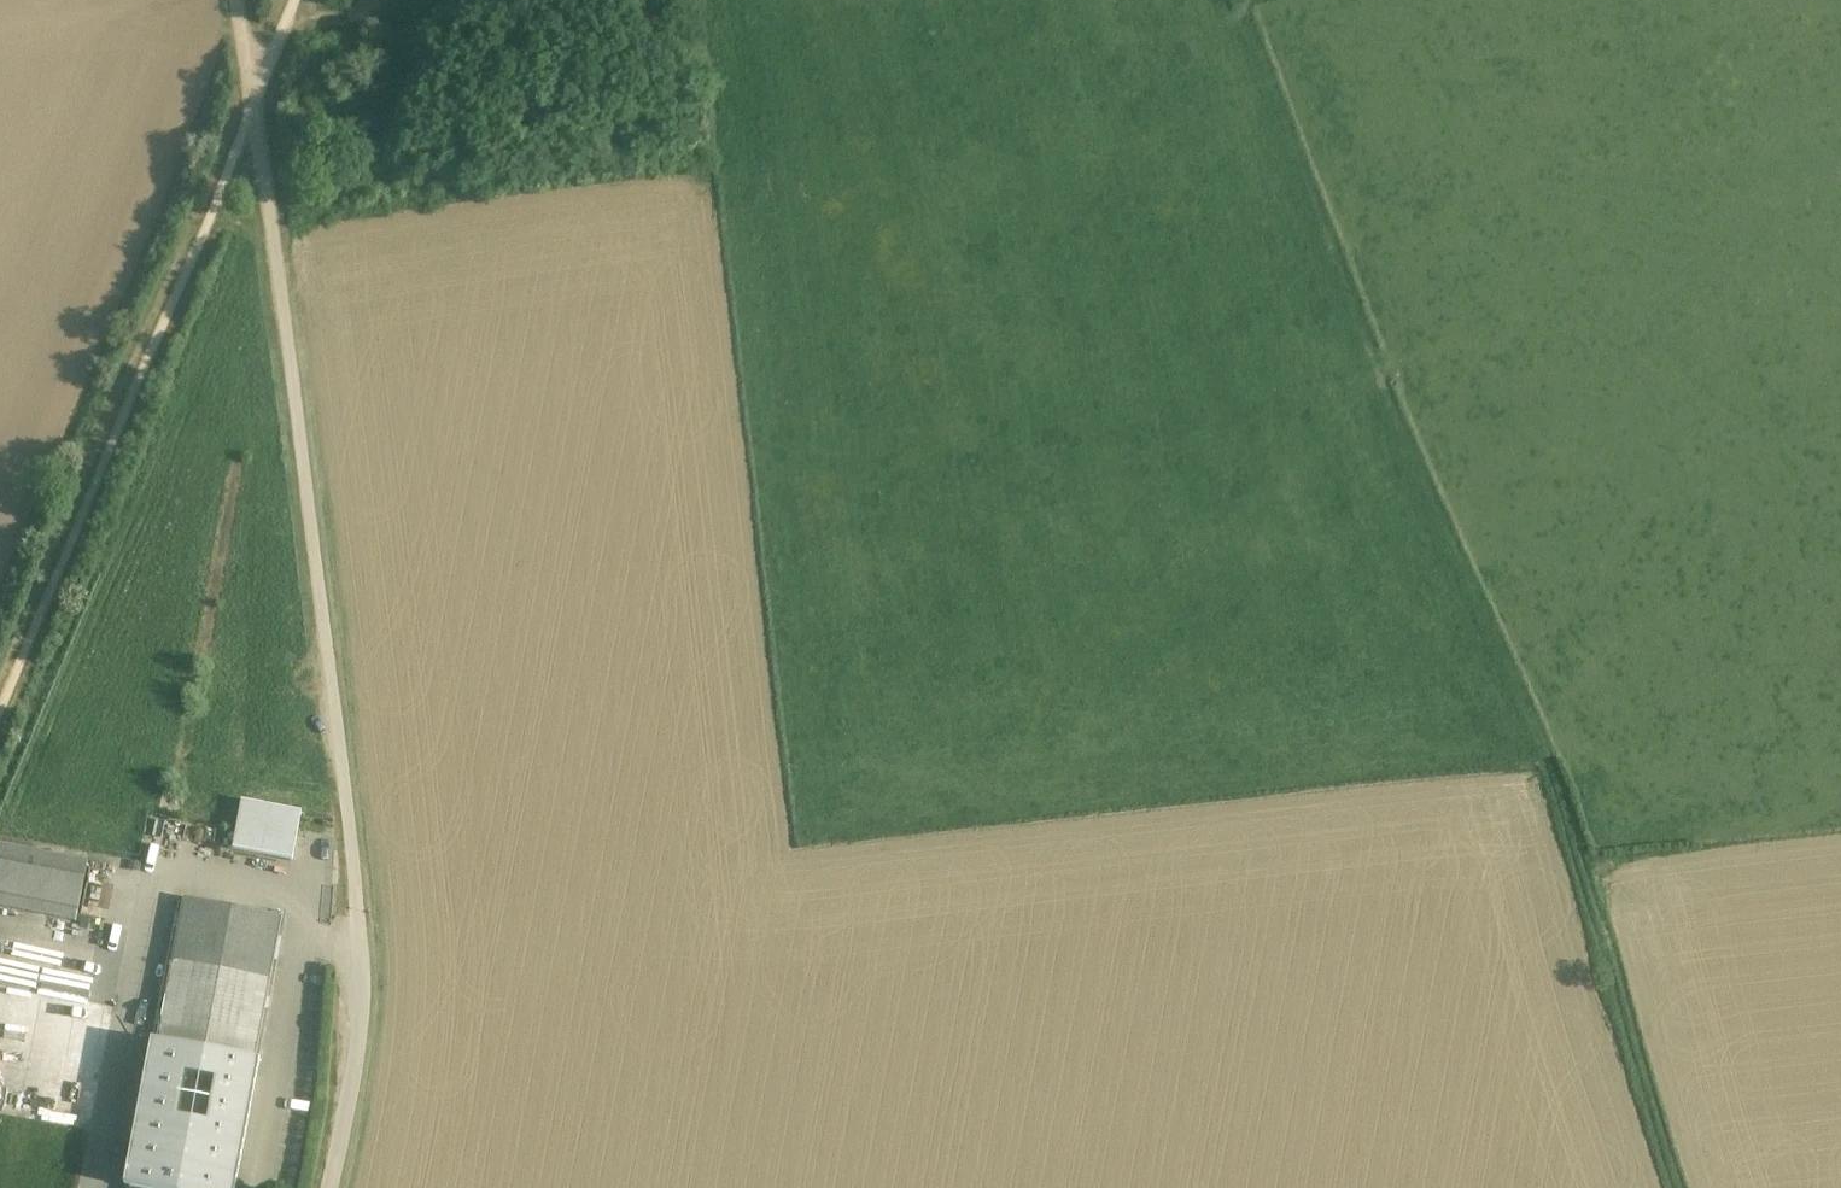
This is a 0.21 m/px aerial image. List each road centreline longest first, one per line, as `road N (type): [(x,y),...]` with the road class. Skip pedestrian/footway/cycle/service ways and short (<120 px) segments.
road 1 (unclassified): [(257,109),(357,910),(359,1028),(328,1187)]

